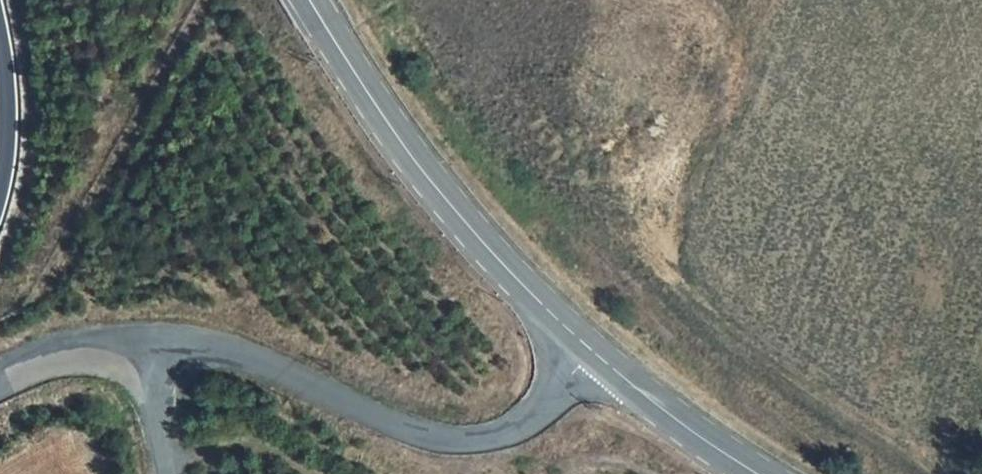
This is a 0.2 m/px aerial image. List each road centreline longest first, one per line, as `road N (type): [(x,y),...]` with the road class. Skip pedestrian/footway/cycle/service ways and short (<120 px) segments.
road 1 (unclassified): [(608,381),(528,446),(469,454),(408,442),(240,356),(193,347),(149,351)]
road 2 (tertiary): [(305,0),(420,173),(608,381)]
road 3 (motorway): [(0,220),(15,183),(25,80),(8,0)]
road 4 (tertiary): [(608,381),(751,473)]
road 5 (unclassified): [(0,380),(71,351),(149,351)]
road 6 (unclassified): [(149,351),(168,473)]

